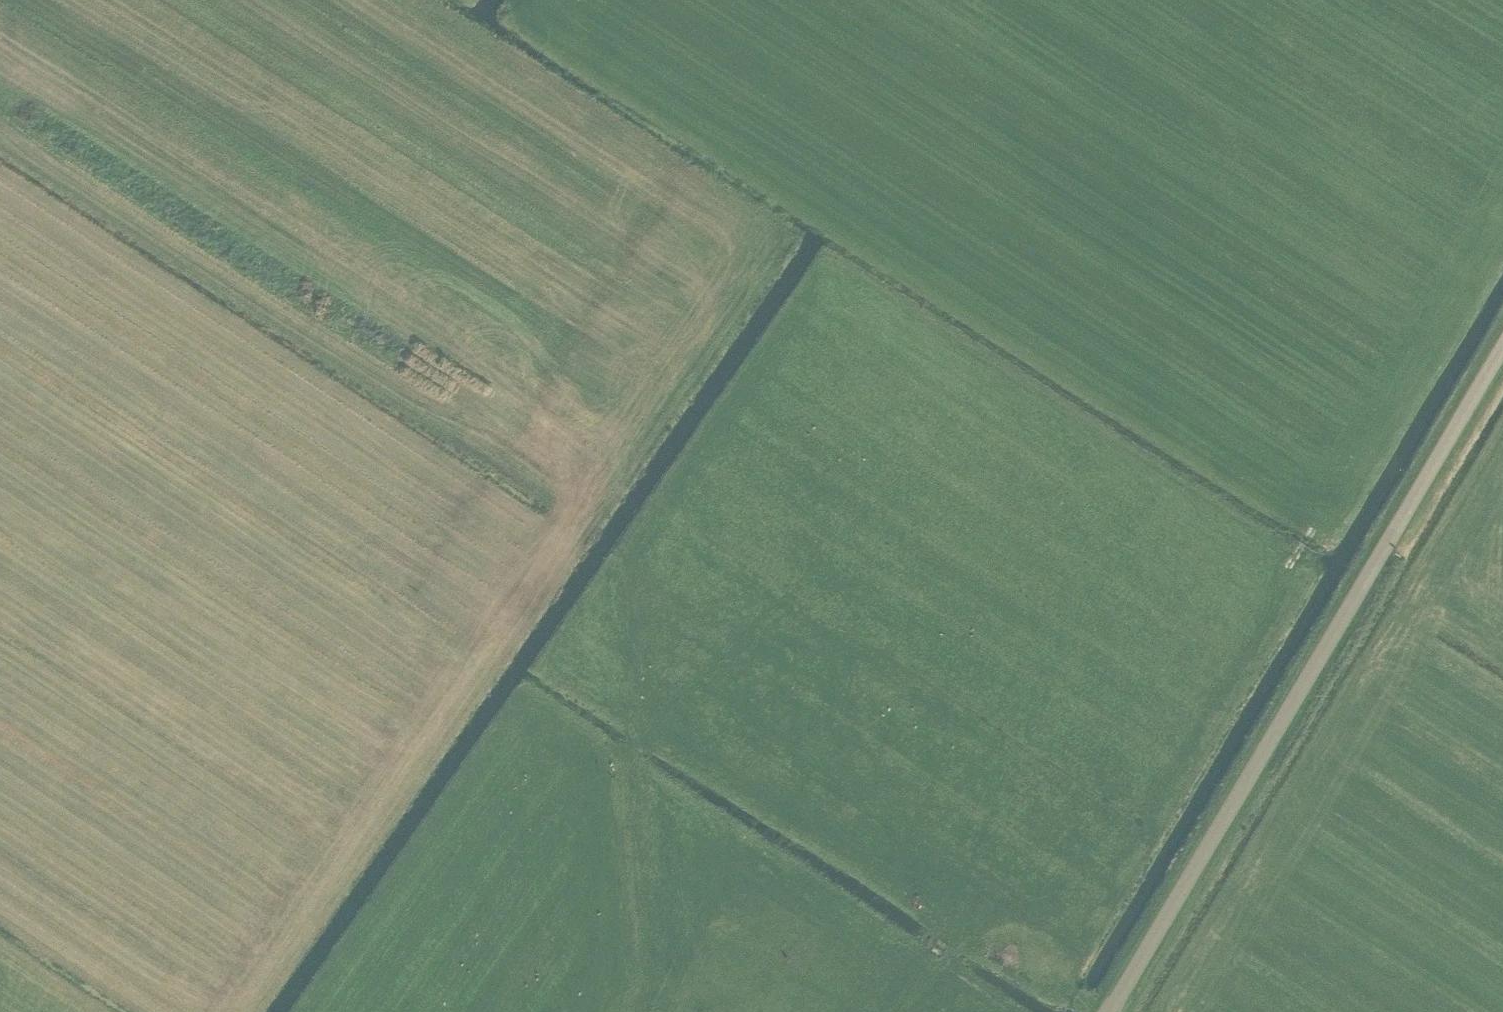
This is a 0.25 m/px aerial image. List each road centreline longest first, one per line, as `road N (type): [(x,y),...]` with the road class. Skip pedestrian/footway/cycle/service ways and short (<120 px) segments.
road 1 (unclassified): [(1113,1011),(1502,349)]

